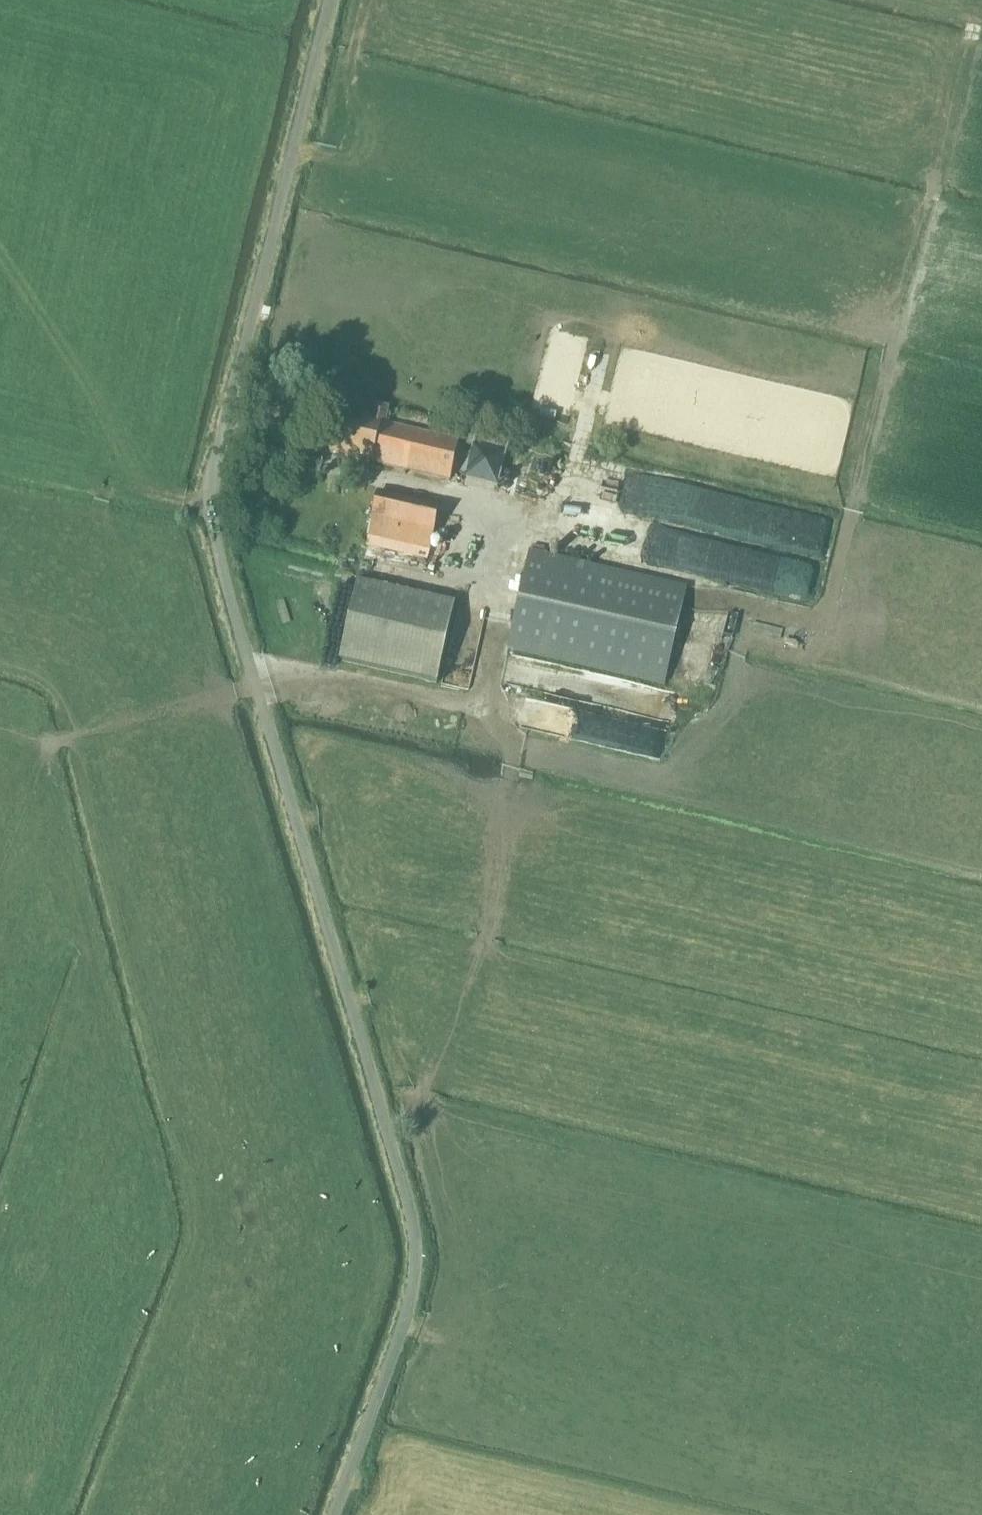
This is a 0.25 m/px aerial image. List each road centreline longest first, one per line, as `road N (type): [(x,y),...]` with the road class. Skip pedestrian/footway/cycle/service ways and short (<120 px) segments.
road 1 (unclassified): [(334,1514),(402,1328),(414,1270),(411,1215),(215,535),(213,471),(327,0)]
road 2 (track): [(0,731),(47,744),(258,684)]

